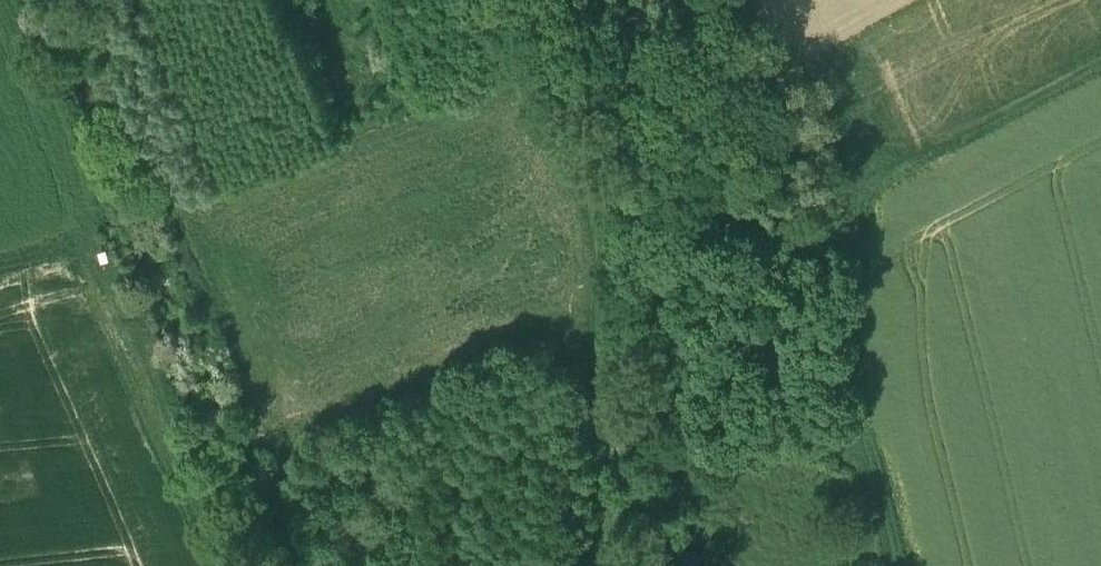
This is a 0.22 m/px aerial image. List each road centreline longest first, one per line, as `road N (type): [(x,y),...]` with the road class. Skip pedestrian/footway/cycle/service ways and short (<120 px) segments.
road 1 (track): [(890,565),(841,343),(848,271),(842,223),(852,197),(761,0)]
road 2 (track): [(514,0),(530,70),(606,235),(610,565)]
road 3 (track): [(182,239),(543,98)]
road 4 (track): [(852,197),(1100,67)]

